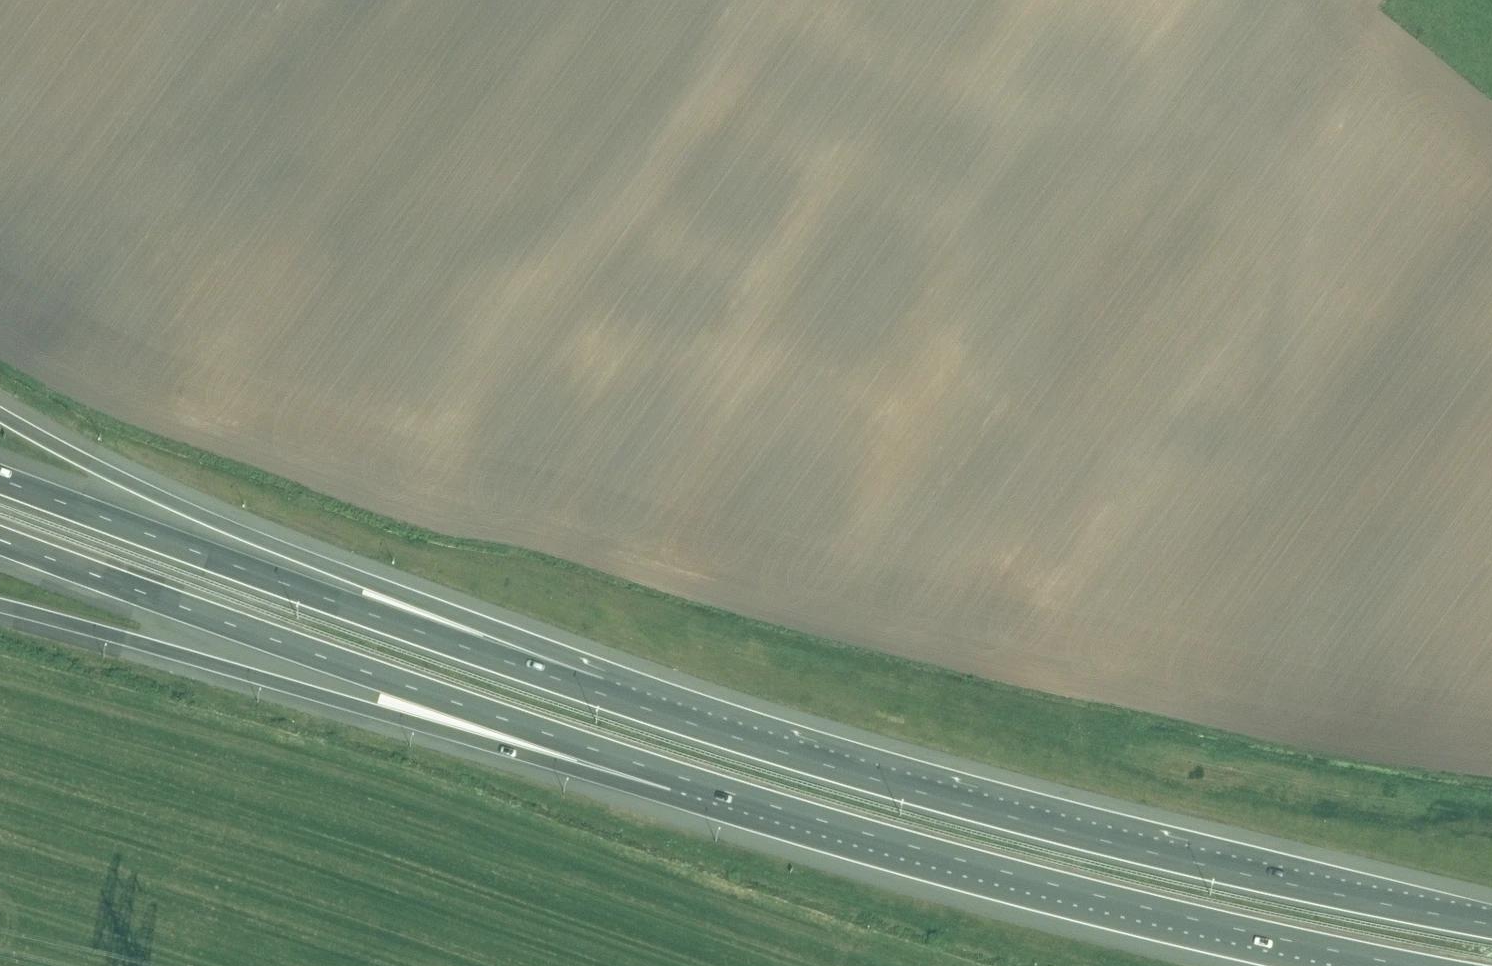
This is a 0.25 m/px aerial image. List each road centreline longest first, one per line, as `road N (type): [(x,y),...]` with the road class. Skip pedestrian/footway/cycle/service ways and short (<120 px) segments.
road 1 (motorway): [(1491,925),(1056,830),(597,694)]
road 2 (motorway): [(676,778),(1052,886),(1404,965)]
road 3 (motorway): [(0,542),(676,778)]
road 4 (motorway): [(0,607),(375,713),(676,778)]
road 5 (motorway): [(597,694),(368,583),(95,468),(0,416)]
road 6 (motorway): [(597,694),(0,481)]

